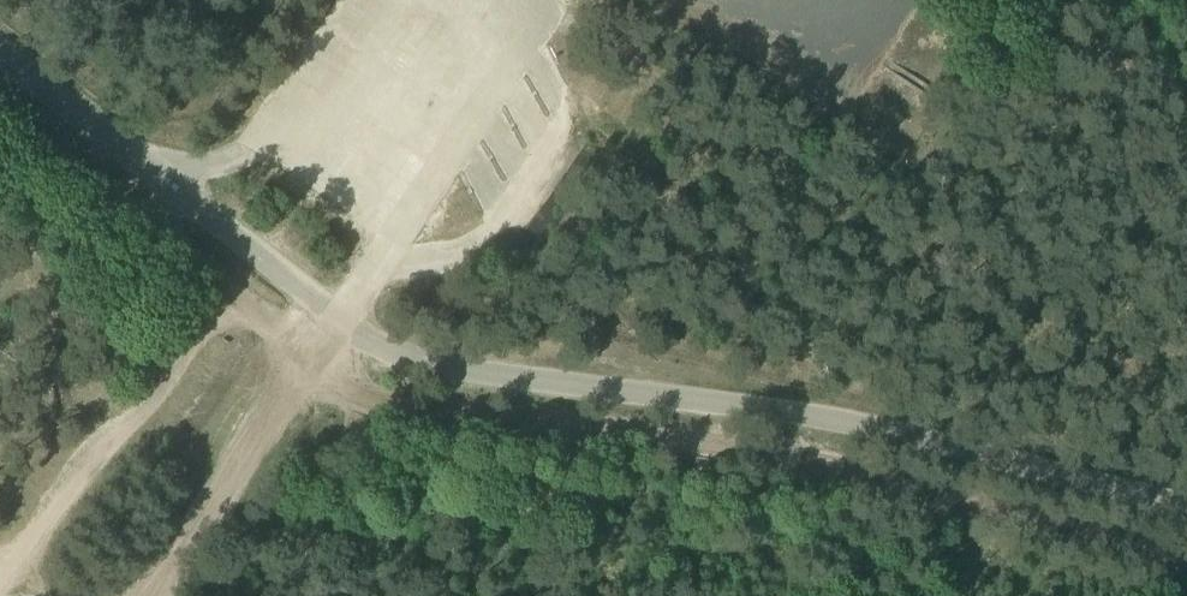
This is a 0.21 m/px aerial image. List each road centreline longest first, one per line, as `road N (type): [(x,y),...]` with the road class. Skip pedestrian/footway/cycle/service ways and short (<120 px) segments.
road 1 (track): [(1186,558),(838,464),(378,395),(0,87)]
road 2 (unclassified): [(1186,506),(875,424),(467,377),(376,340),(0,46)]

